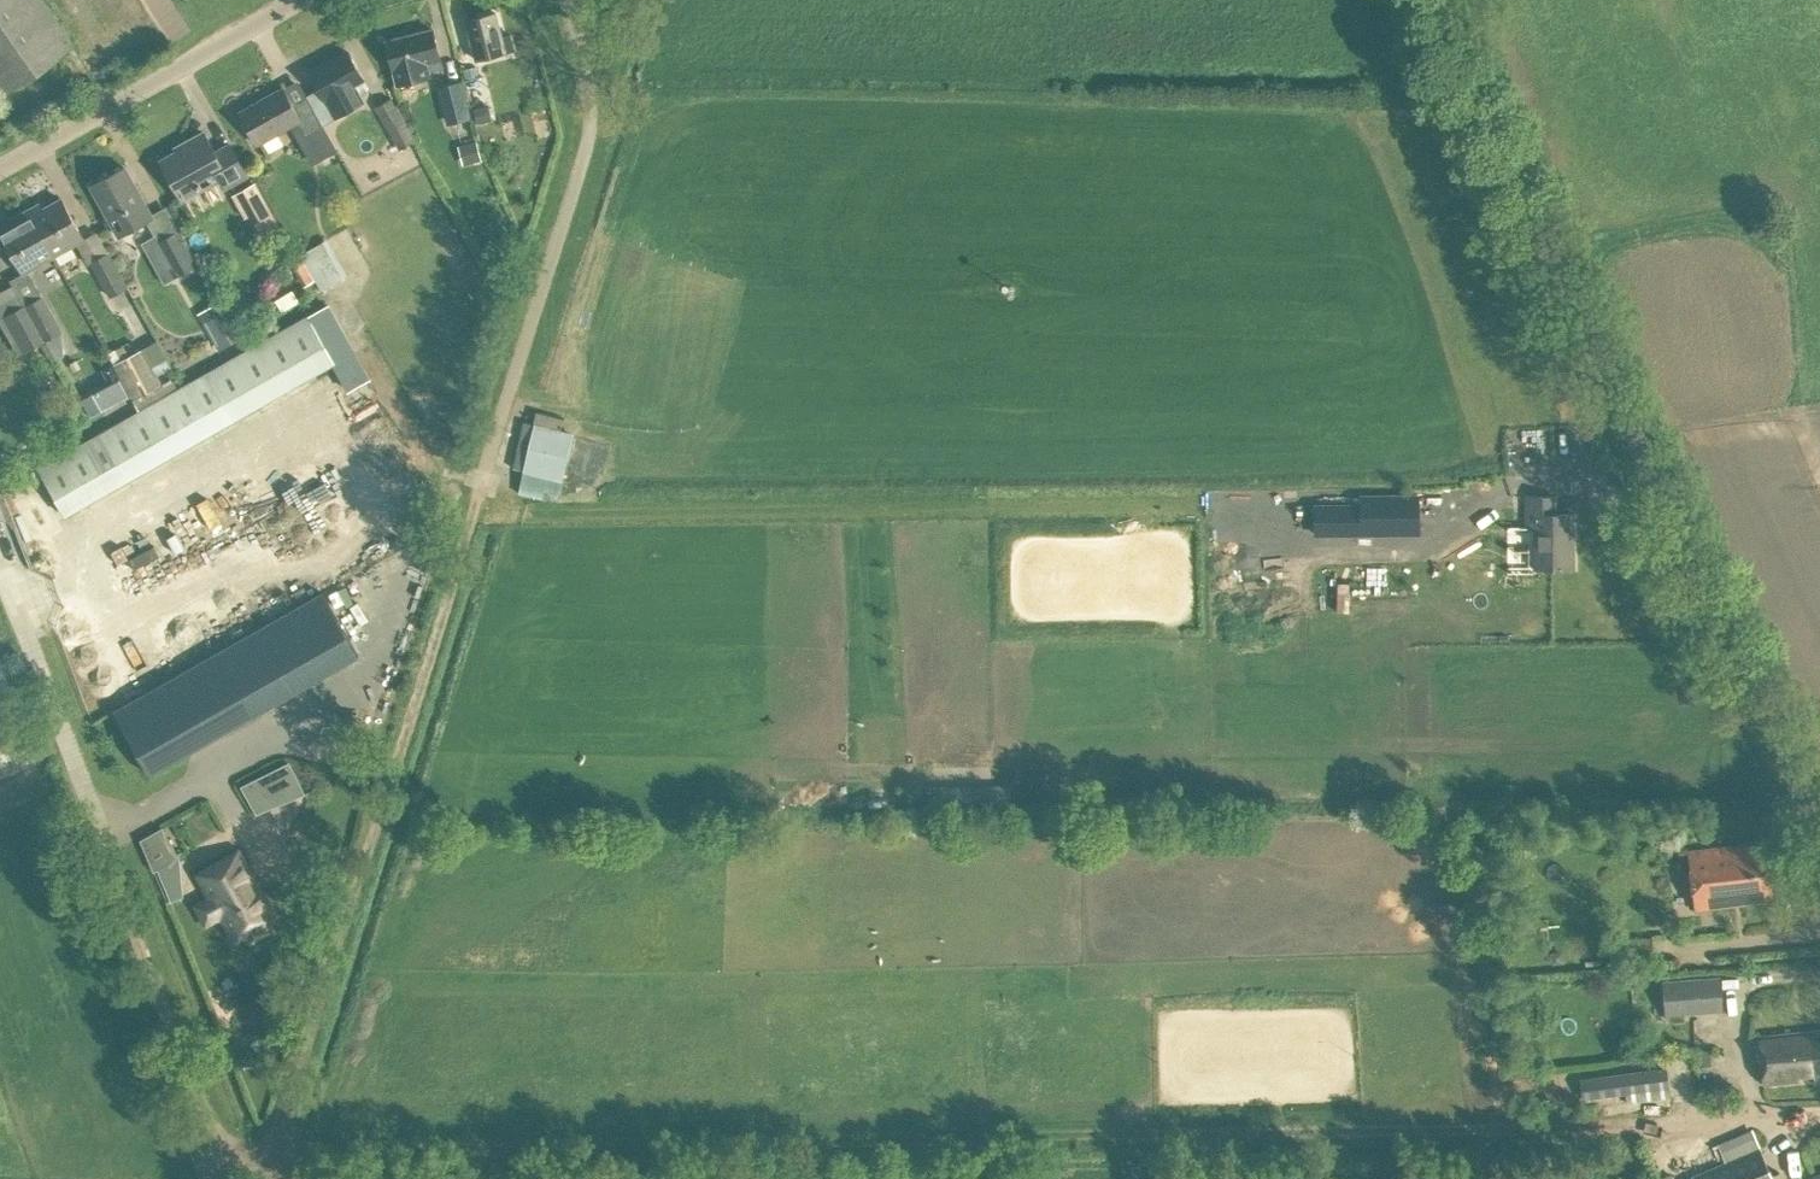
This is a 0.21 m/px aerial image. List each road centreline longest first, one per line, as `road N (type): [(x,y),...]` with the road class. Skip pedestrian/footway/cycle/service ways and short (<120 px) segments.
road 1 (track): [(272,1148),(355,1154),(1539,1129),(1819,1113)]
road 2 (unclassified): [(1819,837),(1440,0)]
road 3 (residential): [(0,167),(296,0)]

